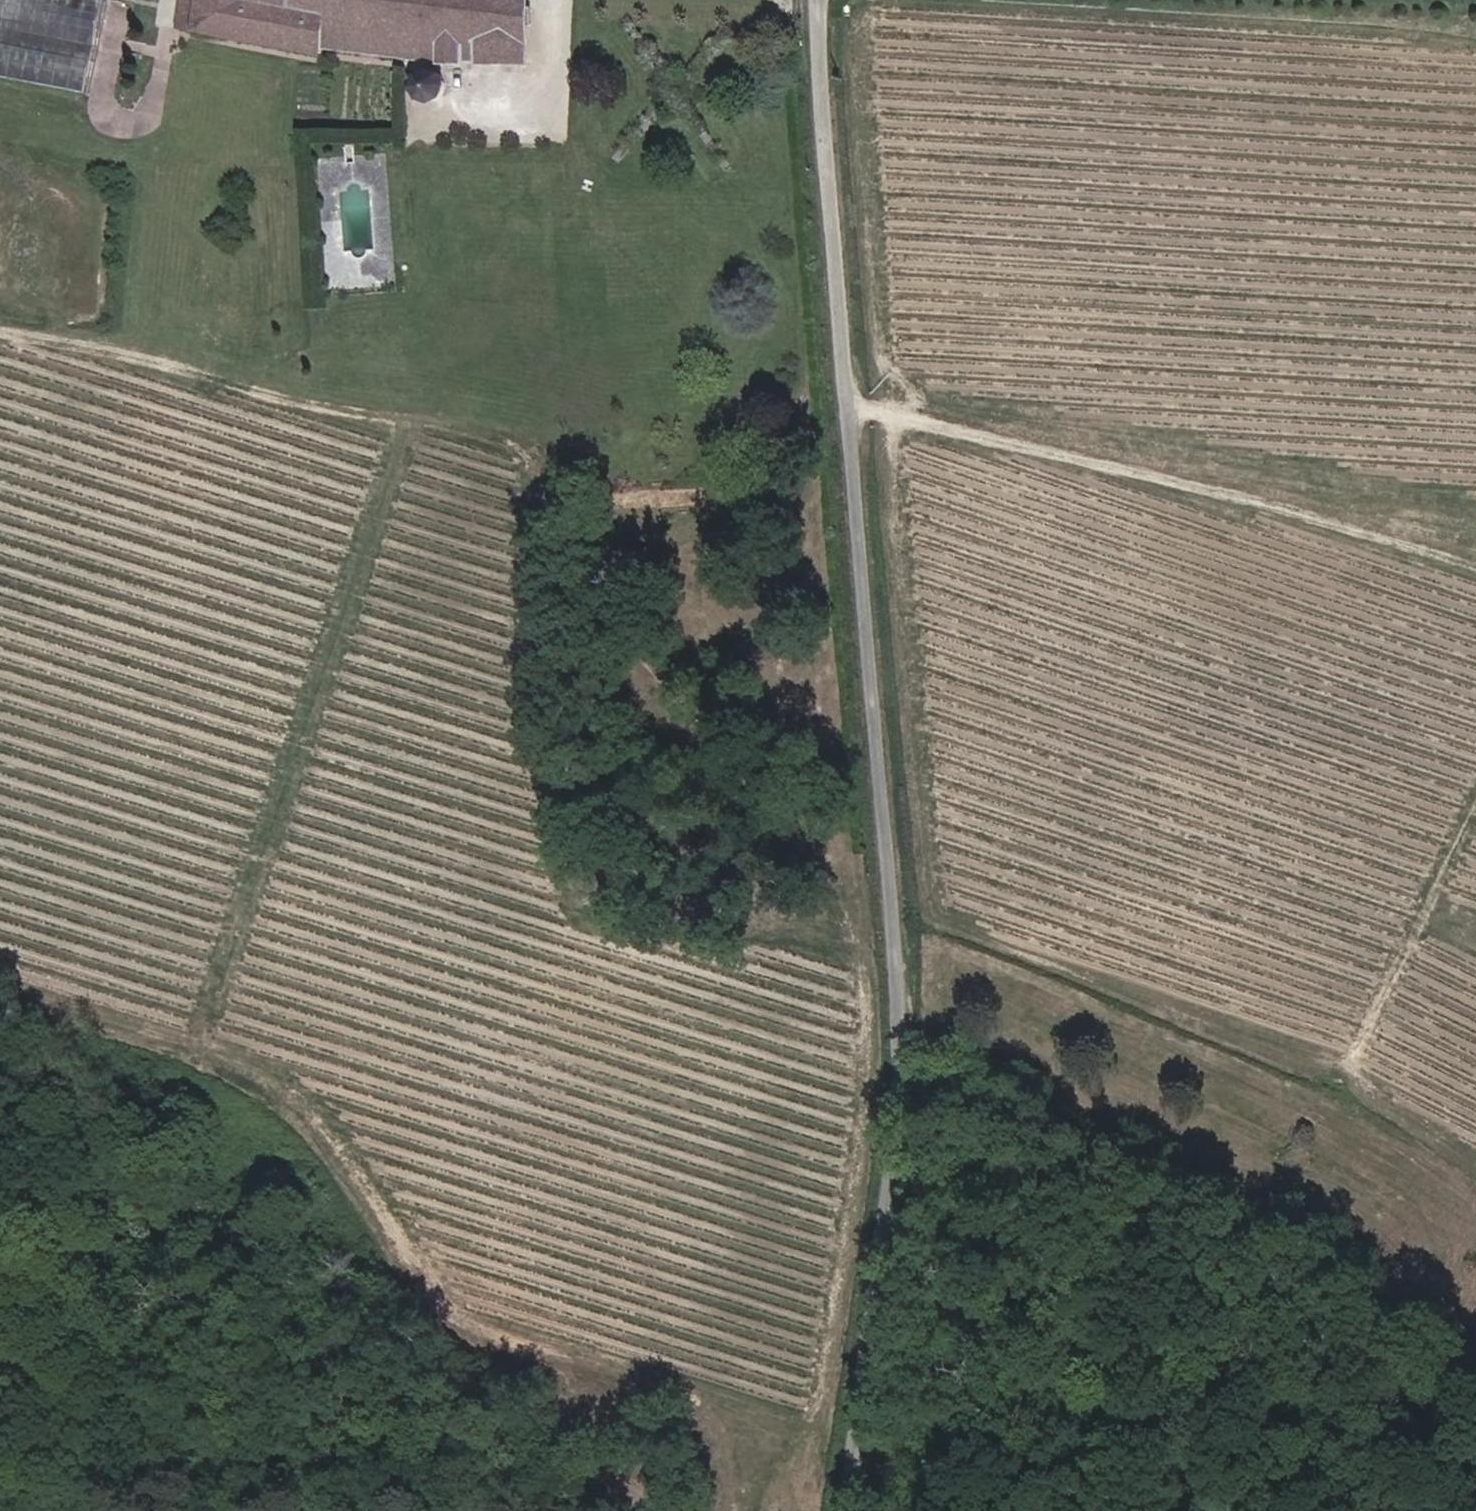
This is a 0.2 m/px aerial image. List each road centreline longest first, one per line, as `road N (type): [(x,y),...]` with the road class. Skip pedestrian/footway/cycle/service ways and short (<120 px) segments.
road 1 (residential): [(824,0),(907,938),(847,1510)]

